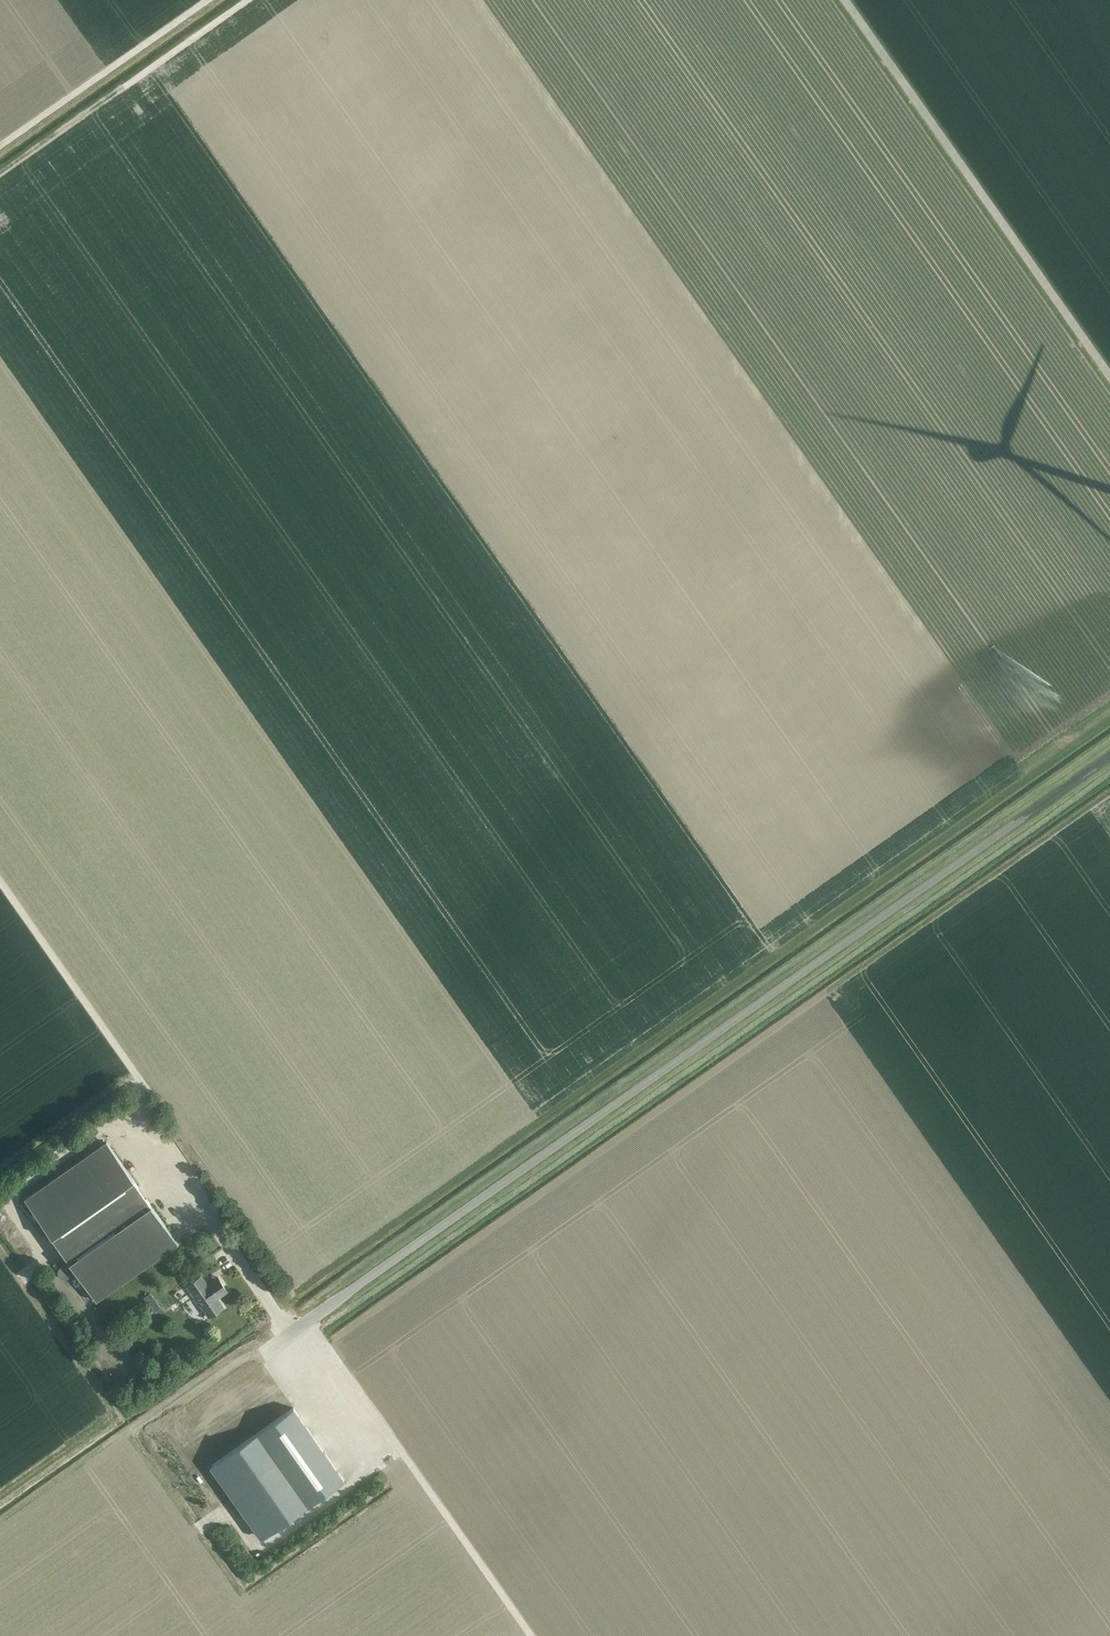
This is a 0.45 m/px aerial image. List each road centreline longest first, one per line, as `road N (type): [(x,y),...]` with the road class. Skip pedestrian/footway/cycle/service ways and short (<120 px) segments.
road 1 (track): [(208,0),(0,146)]
road 2 (track): [(127,86),(249,0)]

